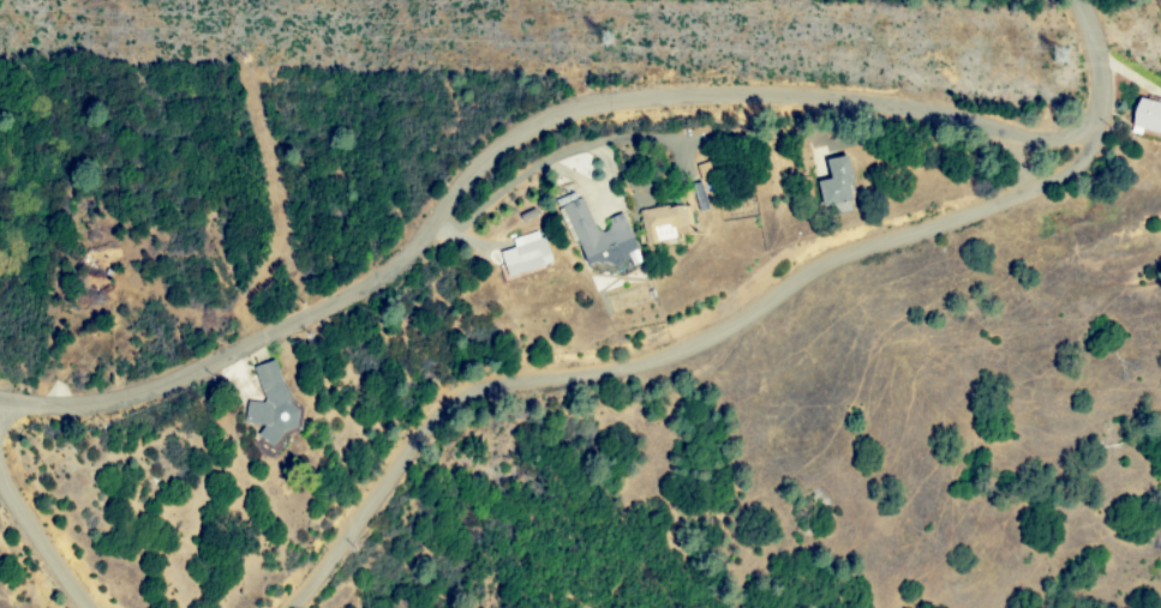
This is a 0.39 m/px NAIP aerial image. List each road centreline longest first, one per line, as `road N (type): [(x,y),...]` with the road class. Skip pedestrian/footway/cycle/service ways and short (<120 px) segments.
road 1 (residential): [(1072,0),(1096,82),(1091,128),(1081,136),(1043,139),(930,109),(796,94),(592,104),(499,149),(393,269),(311,314),(124,397),(0,399)]
road 2 (residential): [(298,607),(424,443),(462,405),(514,387),(621,372),(710,342),(845,259),(1063,180),(1083,156),(1091,128)]
road 3 (residential): [(0,476),(88,607)]

